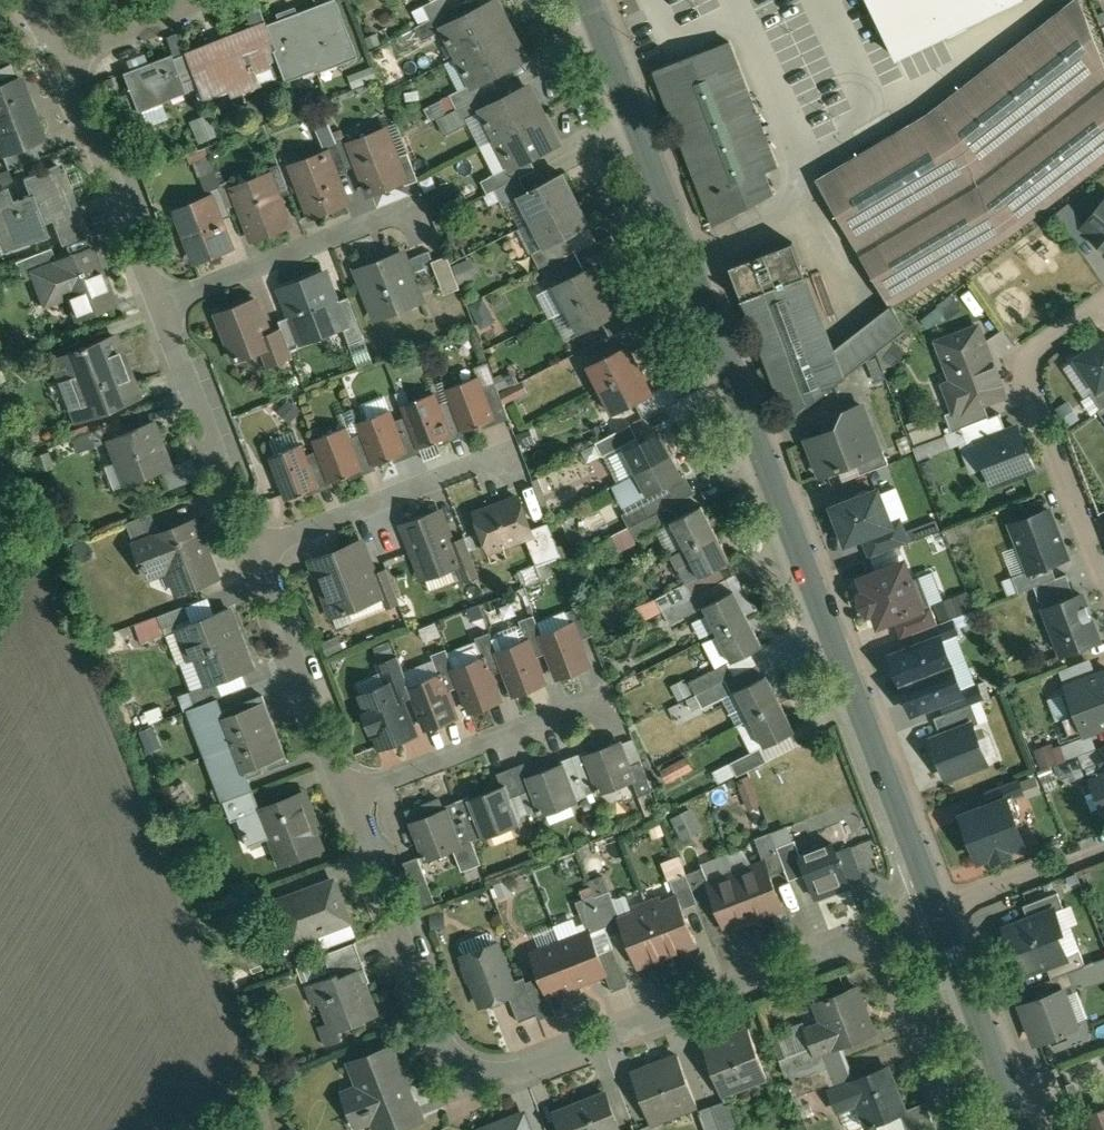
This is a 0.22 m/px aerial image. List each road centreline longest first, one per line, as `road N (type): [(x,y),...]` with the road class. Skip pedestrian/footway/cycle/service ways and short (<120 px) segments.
road 1 (secondary): [(592,0),(937,909)]
road 2 (residential): [(937,909),(528,1067),(489,1073),(459,1058),(436,1030),(345,793)]
road 3 (residential): [(345,793),(599,700)]
road 4 (residential): [(255,550),(508,455)]
road 5 (residential): [(159,301),(410,209)]
road 6 (residential): [(255,550),(159,301)]
road 7 (residential): [(159,301),(65,59)]
road 8 (residential): [(345,793),(255,550)]
road 9 (secondary): [(937,909),(1020,1129)]
road 10 (residential): [(1033,386),(1103,577)]
road 11 (residential): [(937,909),(1103,845)]
road 12 (residential): [(201,0),(65,59)]

